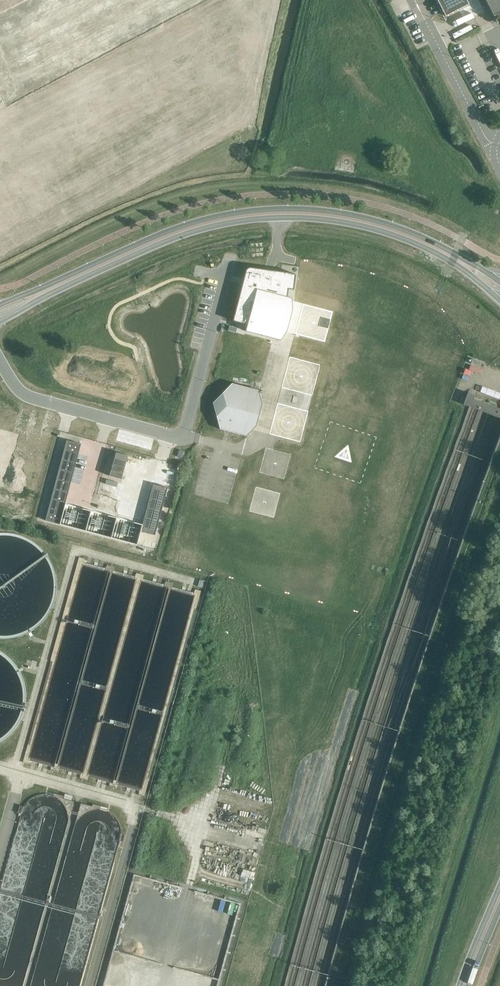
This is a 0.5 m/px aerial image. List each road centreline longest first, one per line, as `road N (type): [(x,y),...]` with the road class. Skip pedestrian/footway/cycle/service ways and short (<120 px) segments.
road 1 (tertiary): [(499,290),(411,236),(364,221),(272,213),(185,230),(0,314)]

